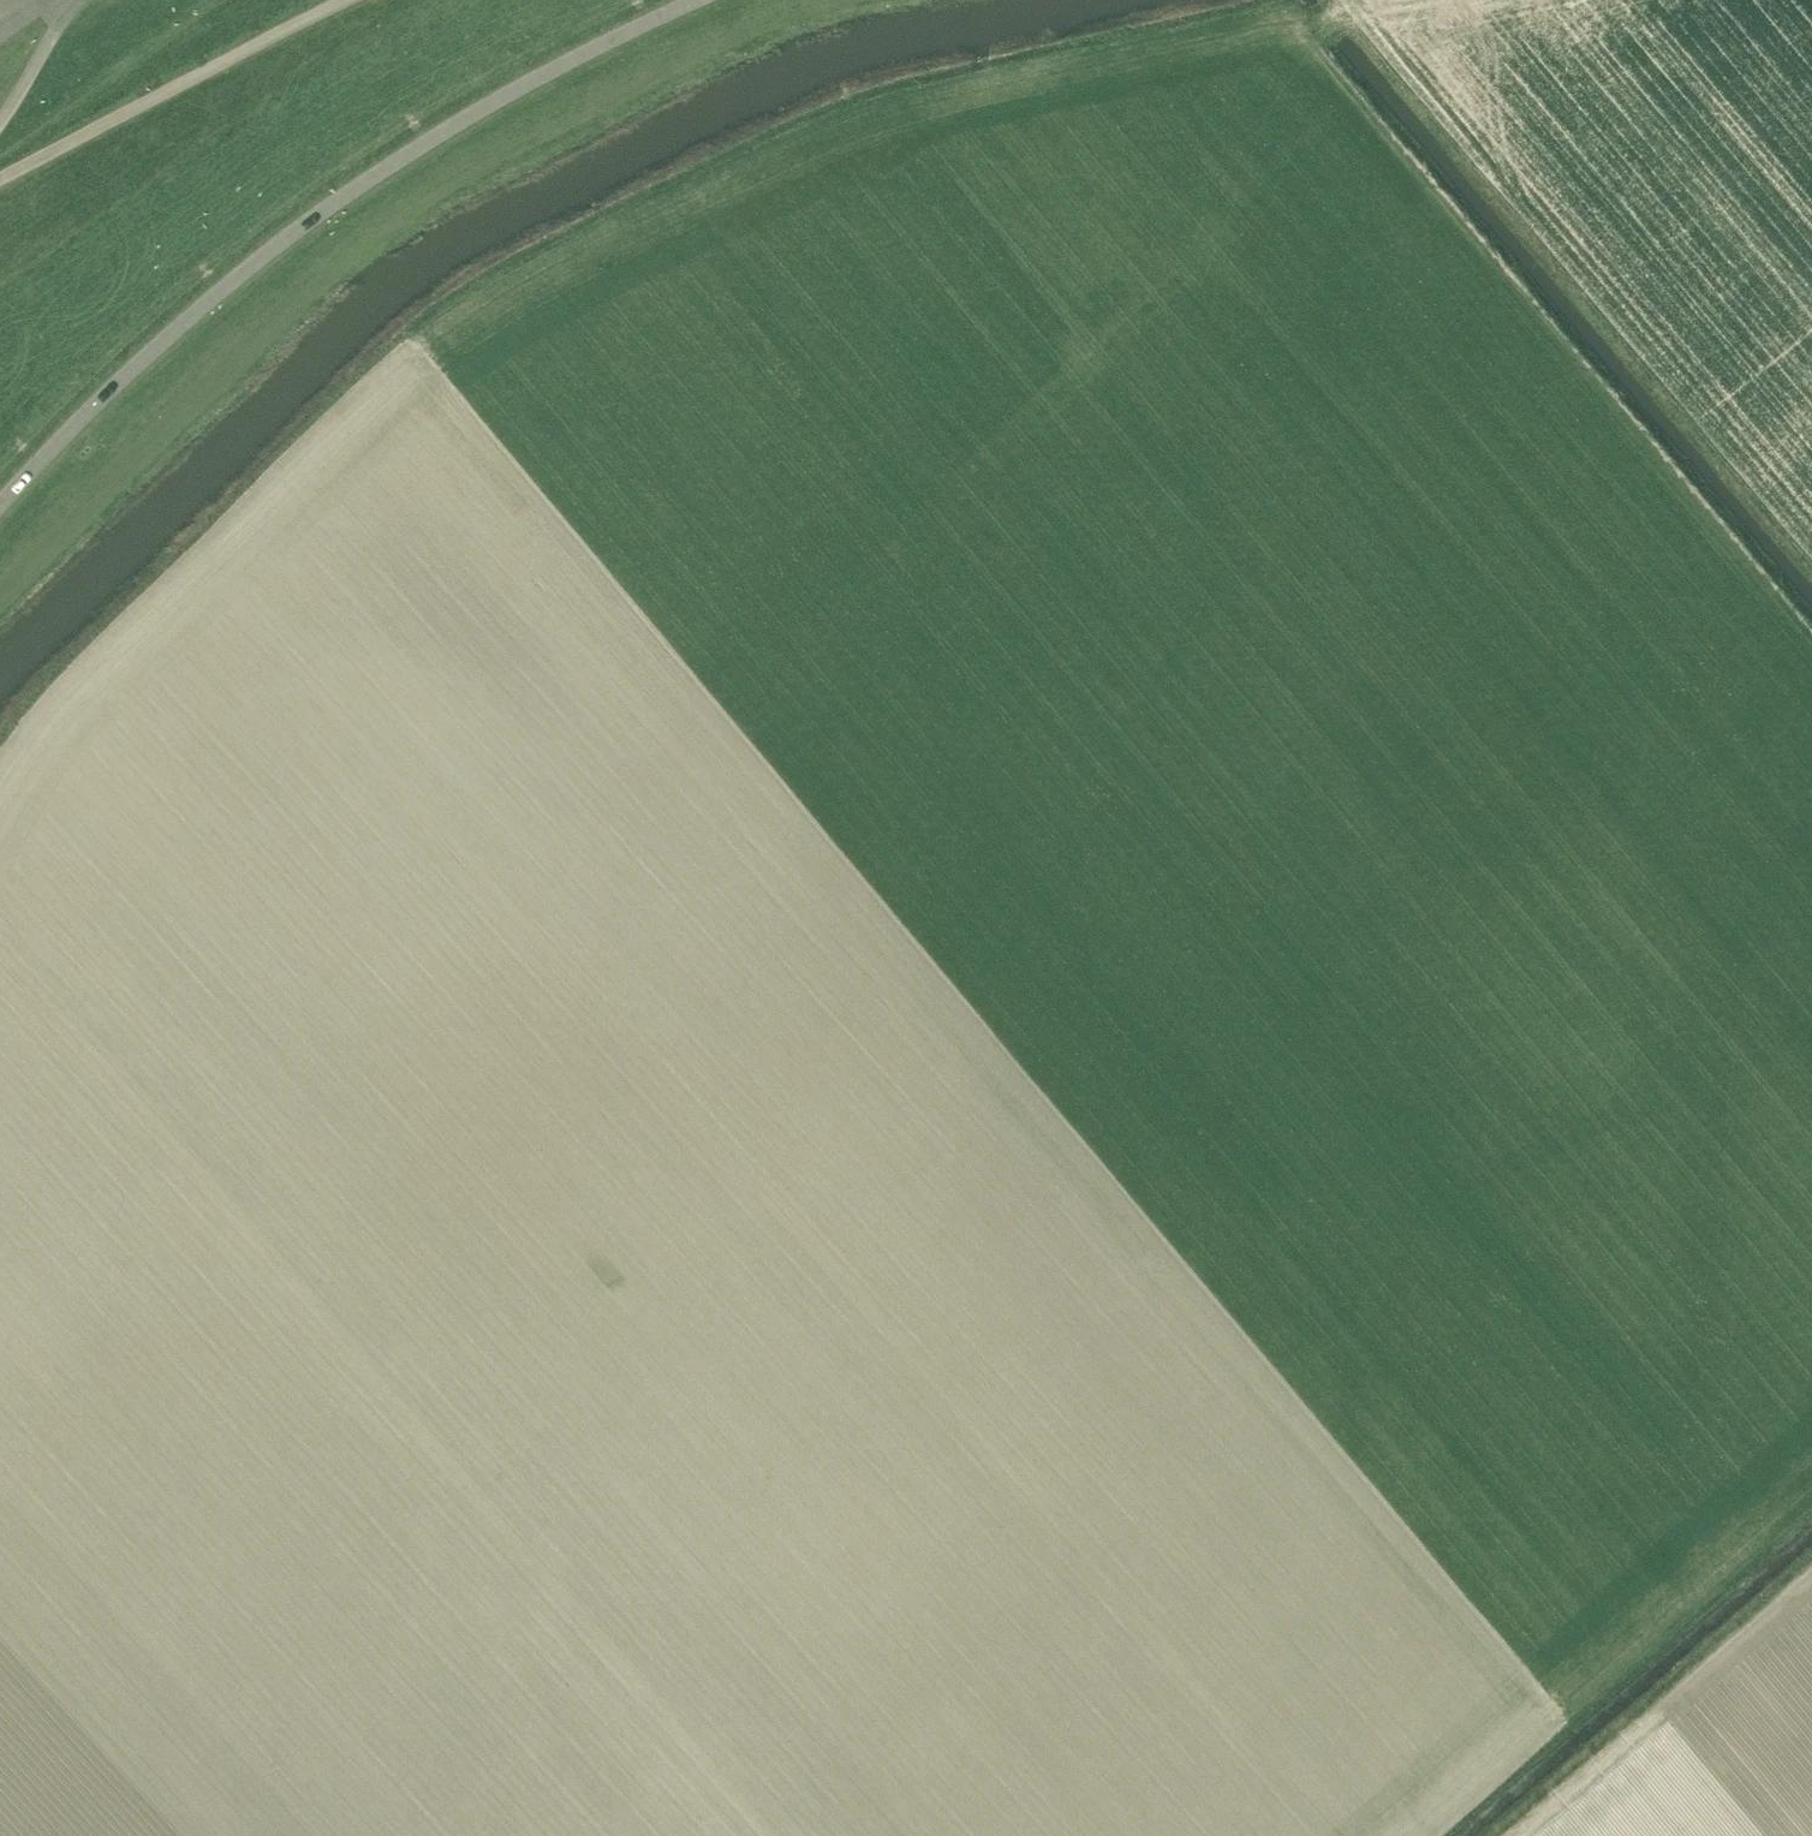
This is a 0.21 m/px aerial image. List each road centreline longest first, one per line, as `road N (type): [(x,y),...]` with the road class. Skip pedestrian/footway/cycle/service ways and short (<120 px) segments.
road 1 (unclassified): [(0,509),(121,383),(318,220),(467,117),(700,0)]
road 2 (unclassified): [(0,179),(364,0)]

